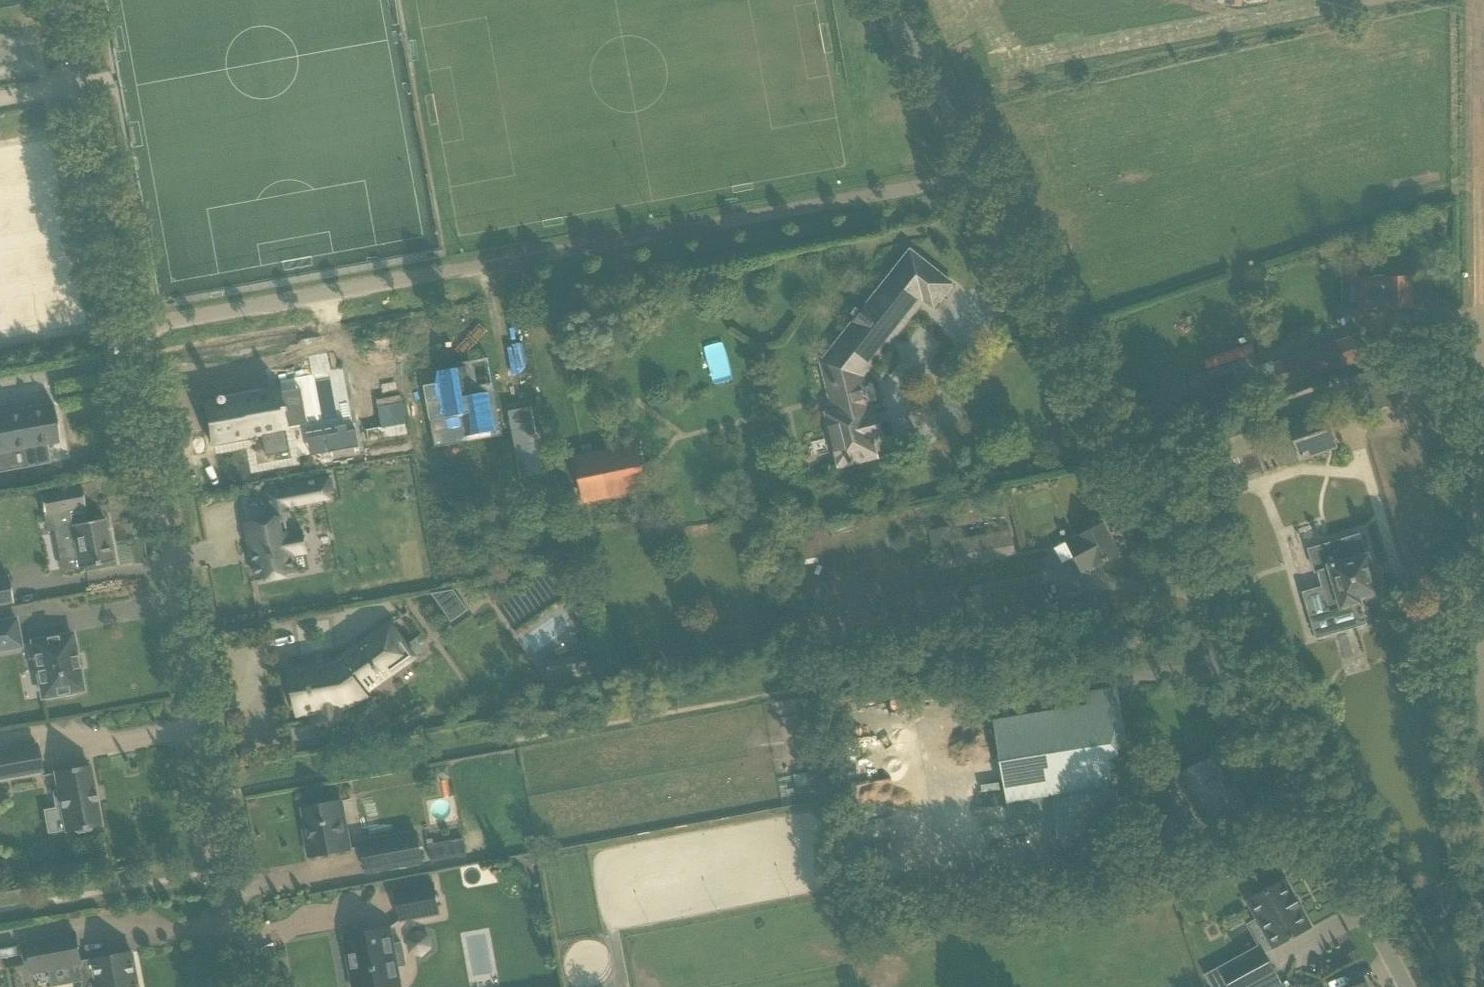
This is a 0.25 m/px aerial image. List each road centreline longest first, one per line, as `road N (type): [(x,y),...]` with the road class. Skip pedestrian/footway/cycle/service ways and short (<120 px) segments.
road 1 (unclassified): [(247,986),(121,329),(985,180)]
road 2 (unclassified): [(1404,986),(985,180)]
road 3 (unclassified): [(1483,826),(1479,322)]

